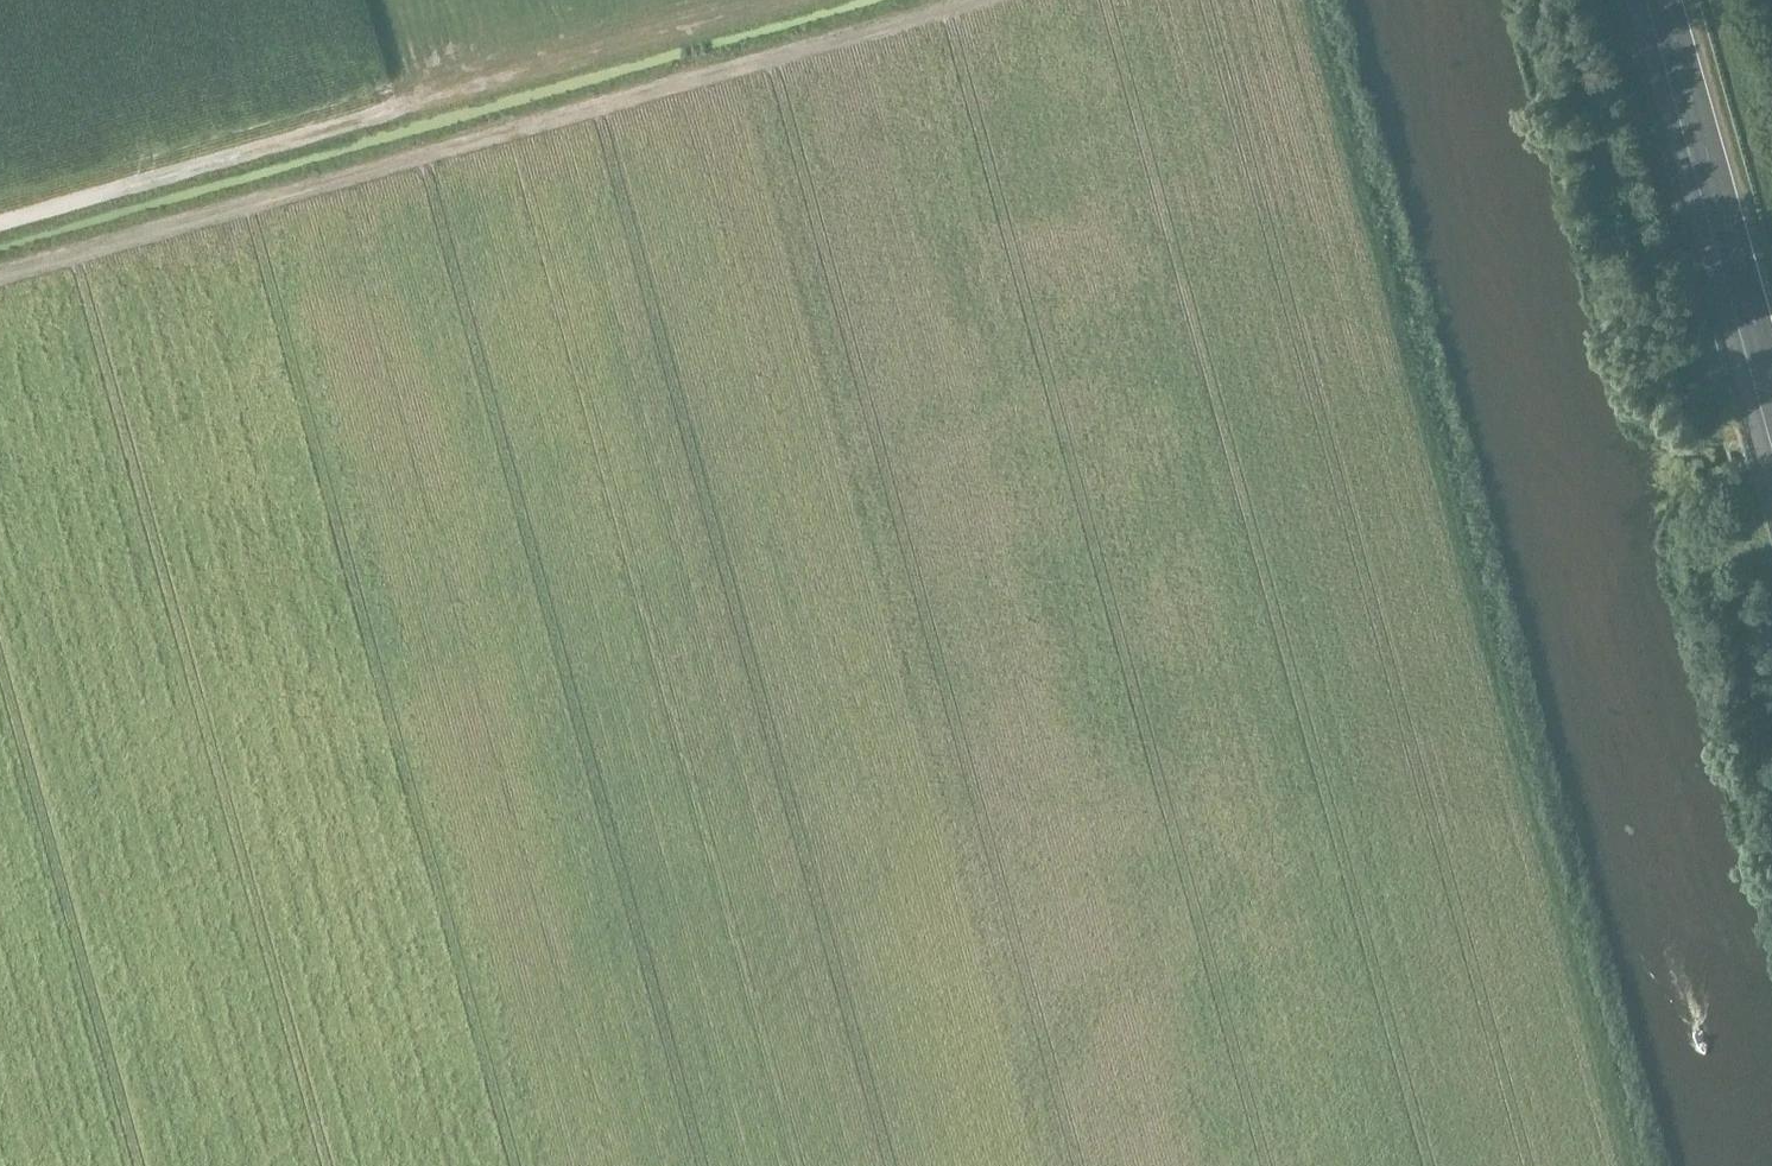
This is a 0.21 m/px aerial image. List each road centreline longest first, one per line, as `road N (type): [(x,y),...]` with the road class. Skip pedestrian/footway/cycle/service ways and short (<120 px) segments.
road 1 (motorway): [(1664,0),(1771,381)]

